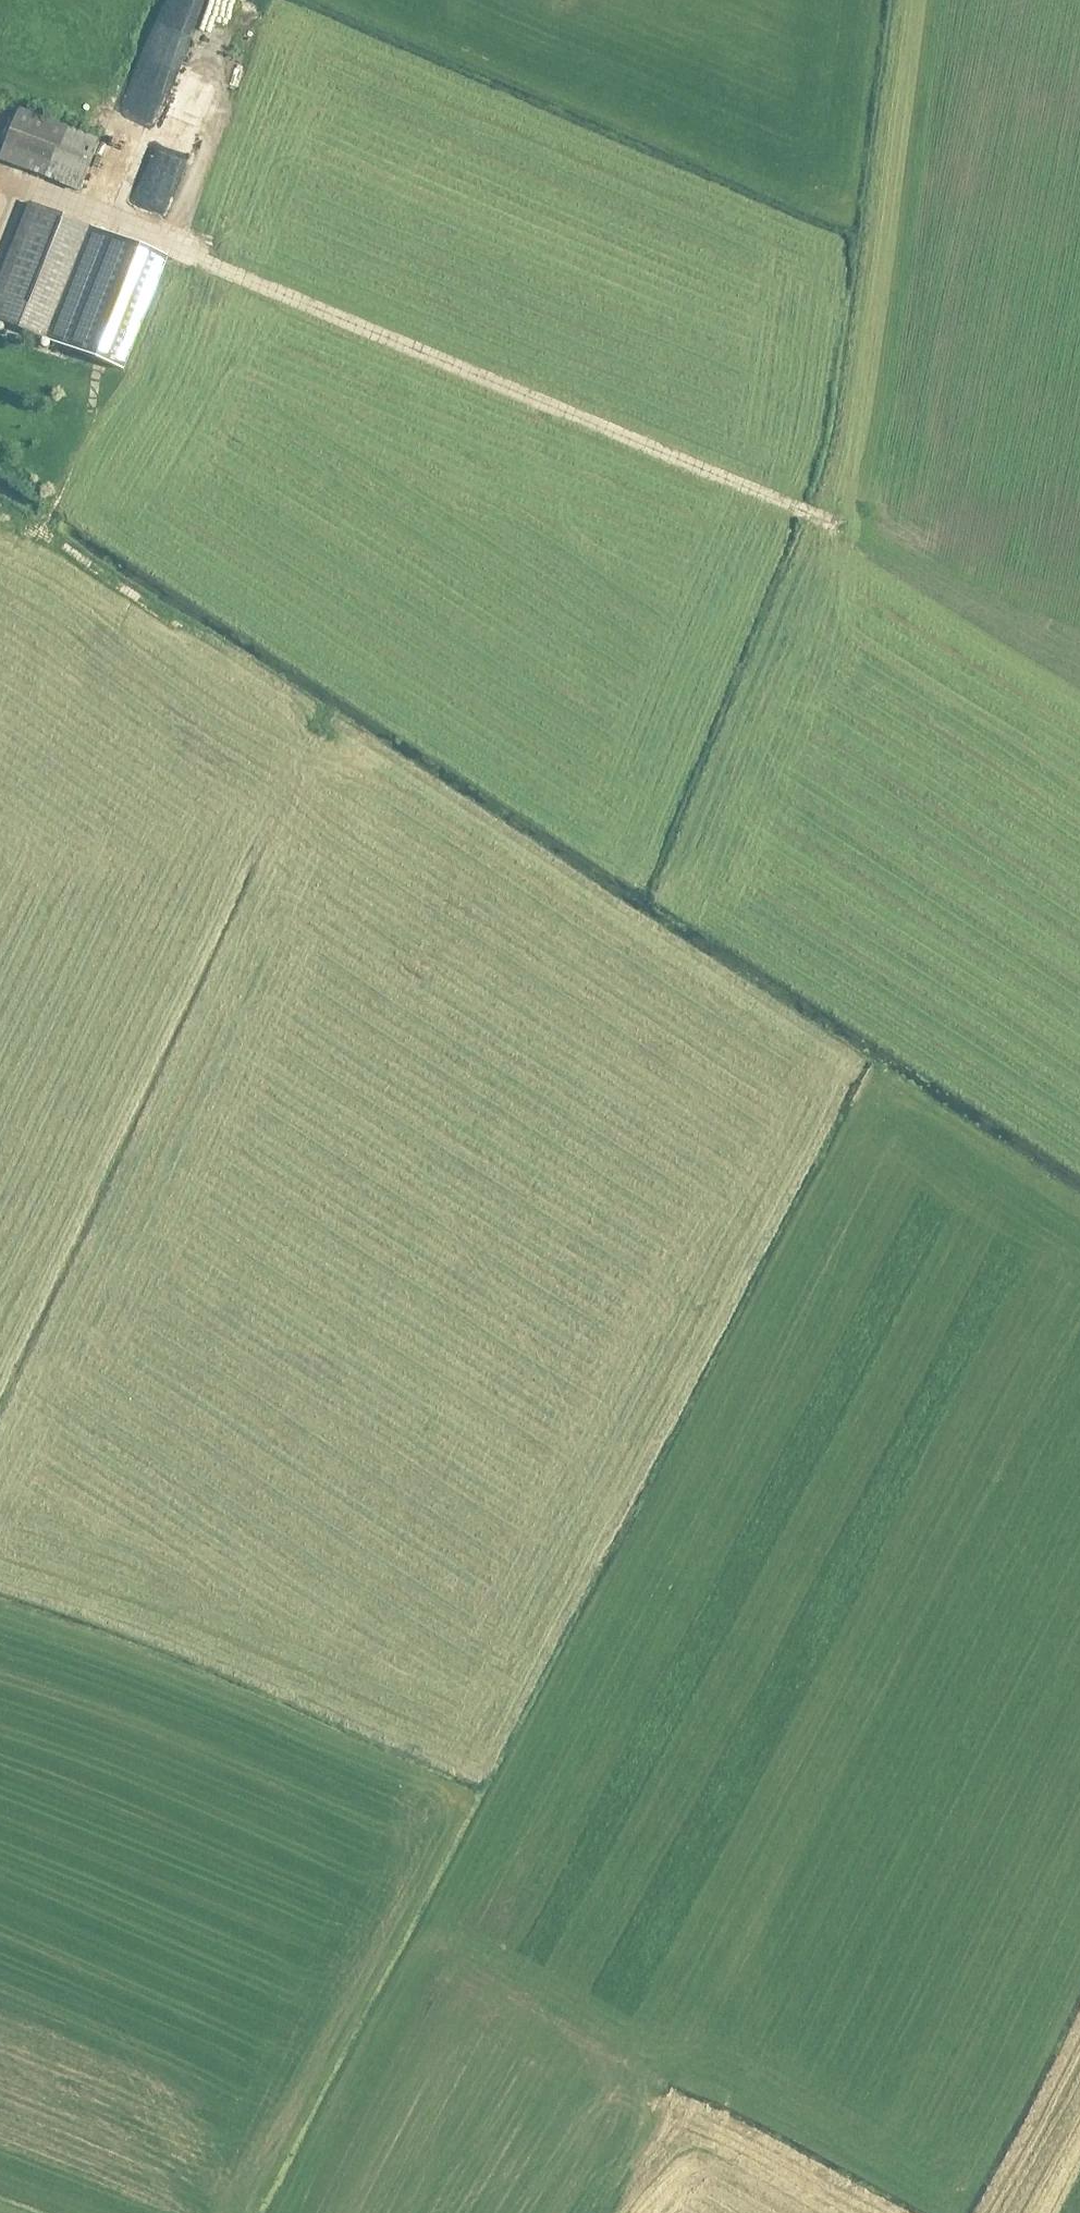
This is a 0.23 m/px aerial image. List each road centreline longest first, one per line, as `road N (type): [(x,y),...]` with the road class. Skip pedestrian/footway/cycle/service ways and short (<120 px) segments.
road 1 (track): [(826,2212),(731,2160),(680,2146),(625,2212)]

